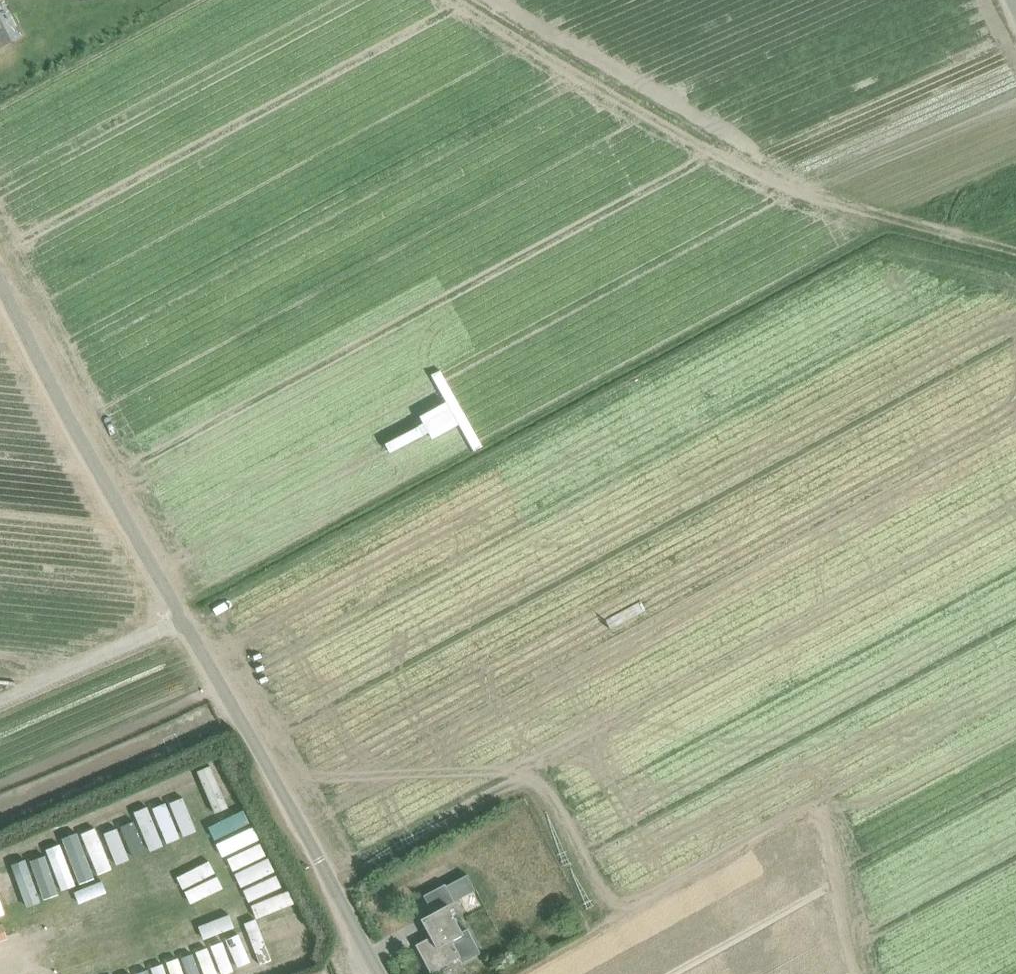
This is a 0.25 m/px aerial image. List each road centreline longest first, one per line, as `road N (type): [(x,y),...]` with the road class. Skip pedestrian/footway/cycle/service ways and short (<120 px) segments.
road 1 (unclassified): [(378,973),(0,277)]
road 2 (track): [(484,0),(691,123),(873,215),(1015,251)]

